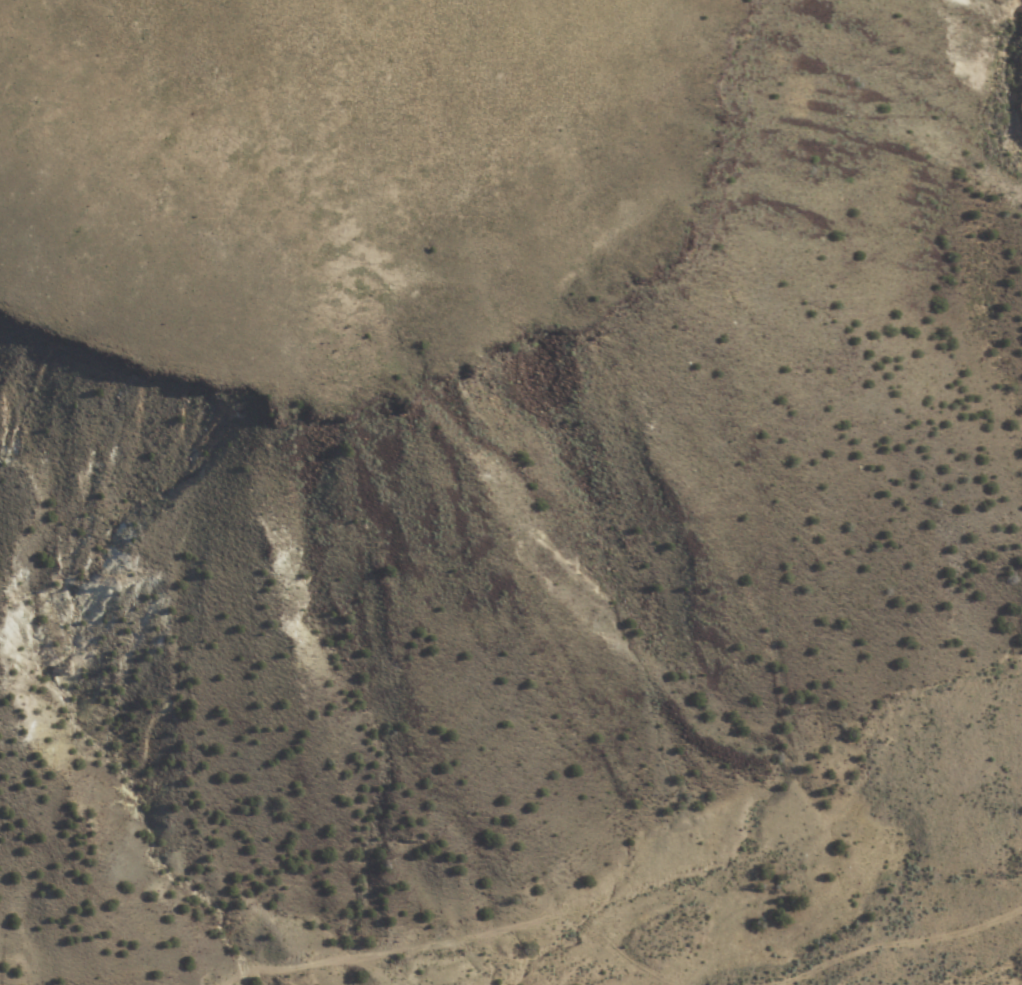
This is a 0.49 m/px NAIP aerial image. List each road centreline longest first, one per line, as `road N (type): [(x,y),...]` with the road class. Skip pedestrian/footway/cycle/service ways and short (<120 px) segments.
road 1 (track): [(224,984),(251,967),(457,936),(567,909),(630,955),(700,984)]
road 2 (track): [(730,984),(774,979),(1021,902)]

